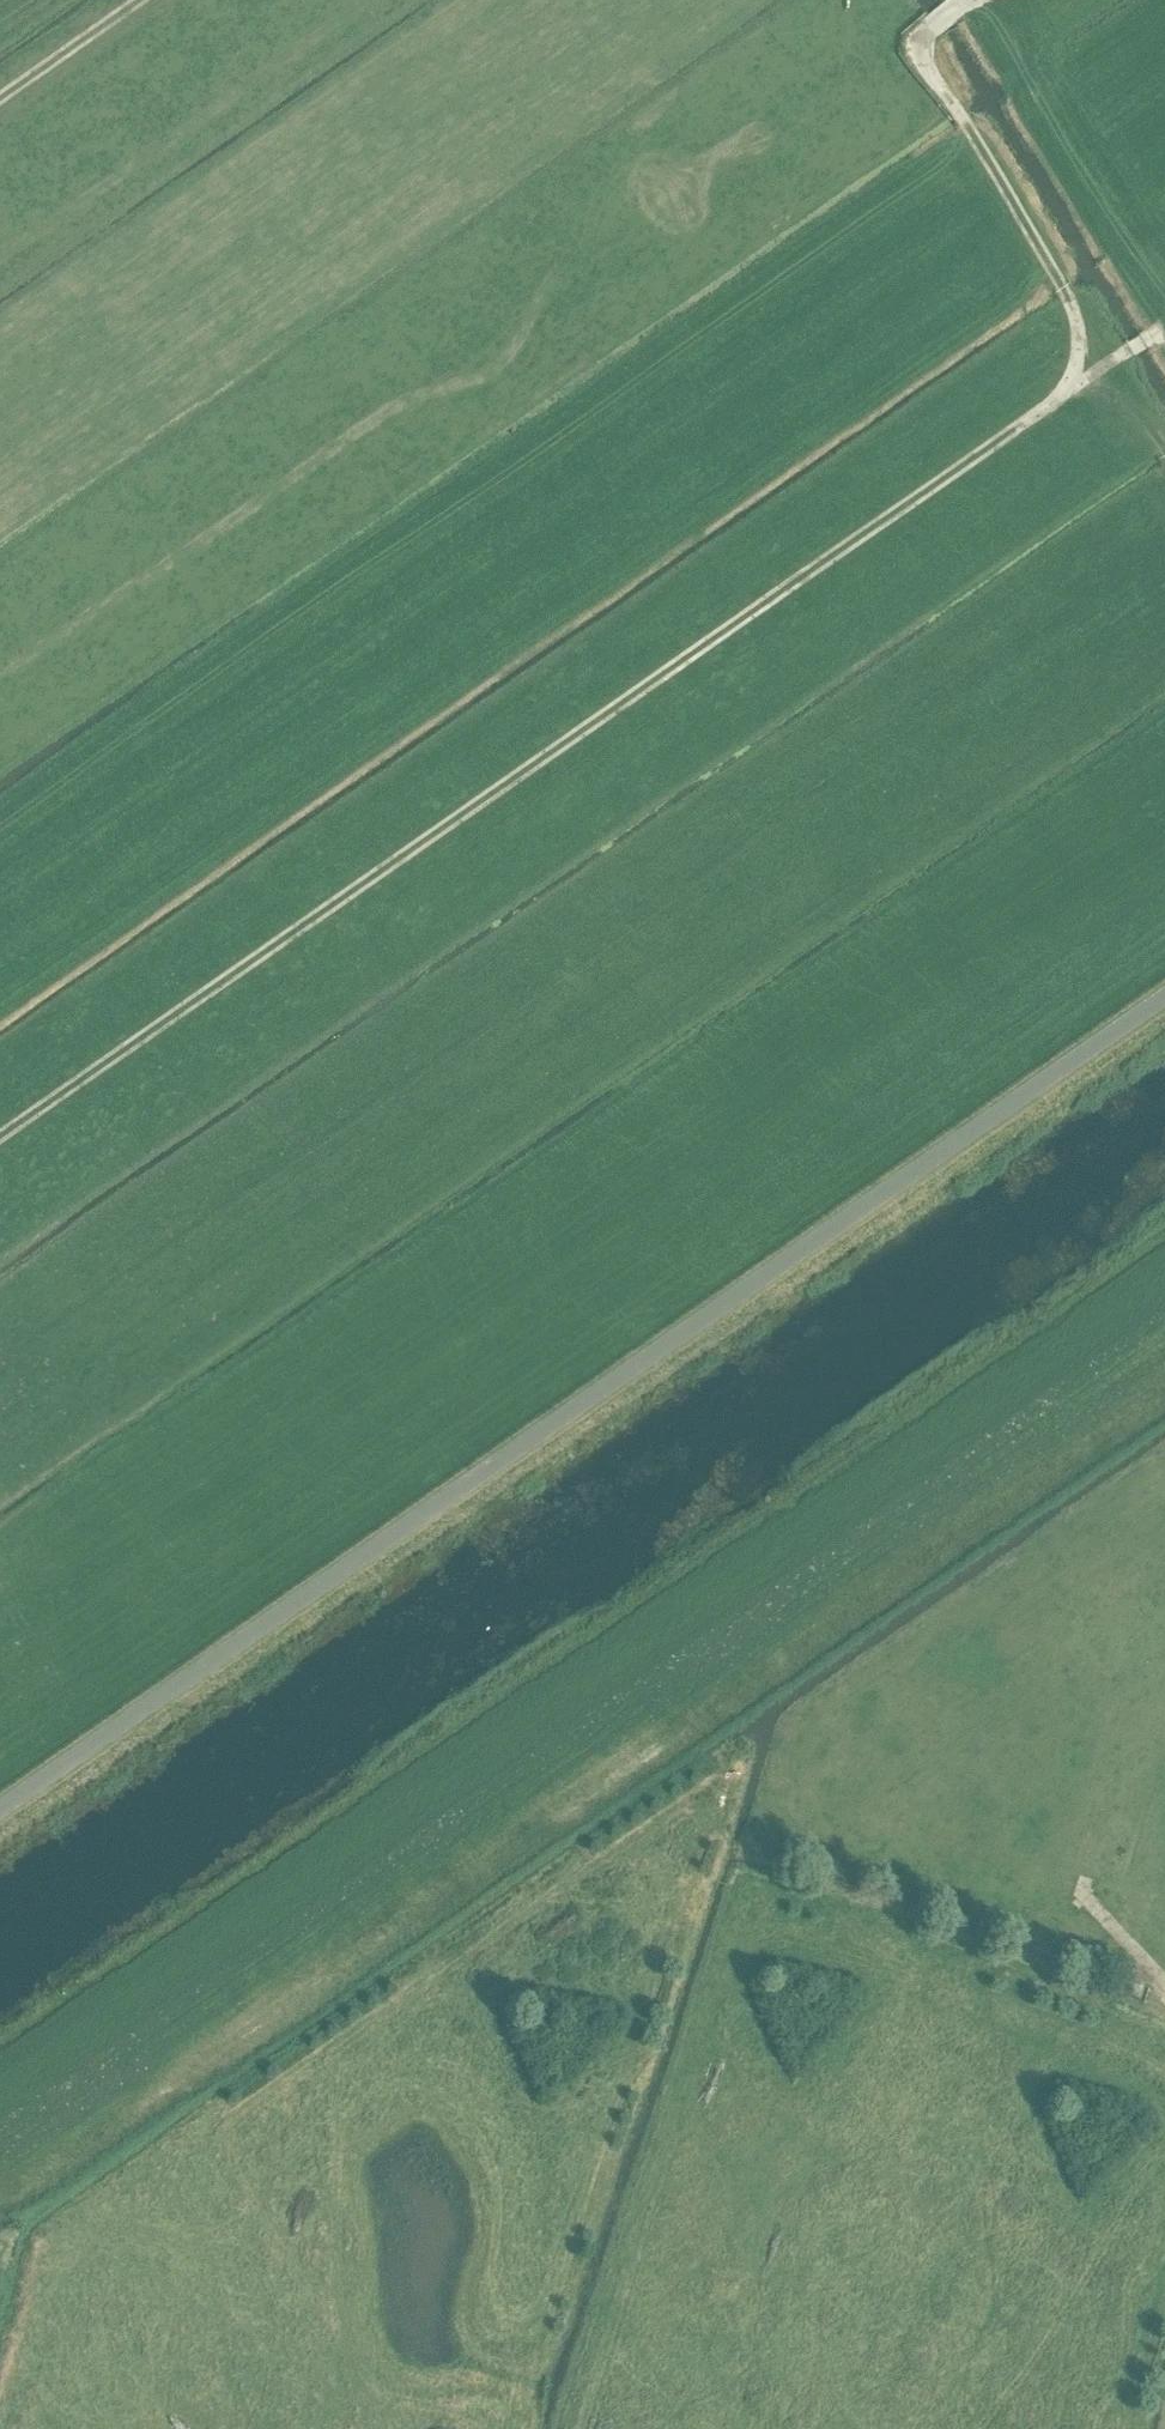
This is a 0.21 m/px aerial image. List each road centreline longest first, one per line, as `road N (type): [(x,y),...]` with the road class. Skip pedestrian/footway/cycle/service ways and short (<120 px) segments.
road 1 (track): [(0,1136),(1080,384)]
road 2 (track): [(1055,402),(1077,371),(1070,301),(967,122),(918,58),(931,26),(968,0)]
road 3 (track): [(0,101),(142,0)]

